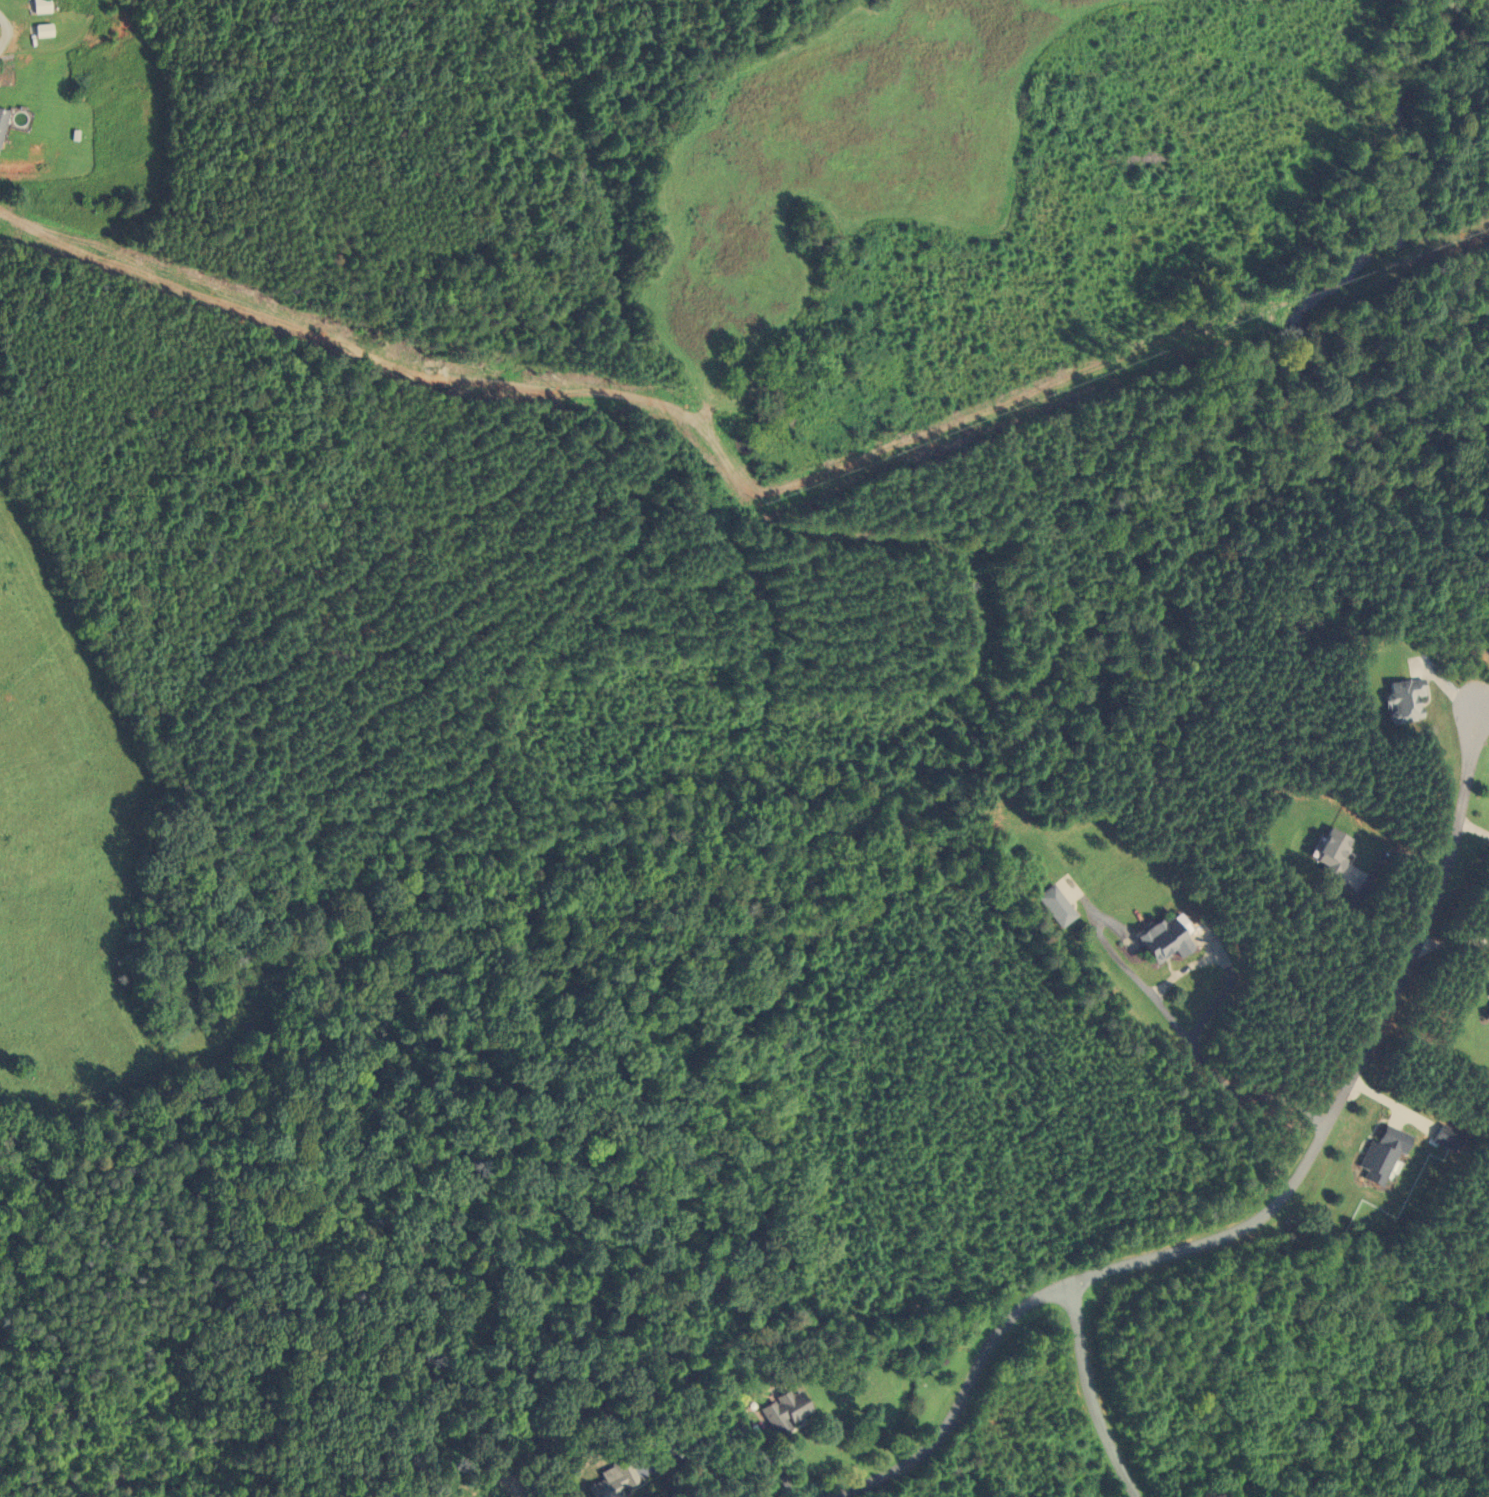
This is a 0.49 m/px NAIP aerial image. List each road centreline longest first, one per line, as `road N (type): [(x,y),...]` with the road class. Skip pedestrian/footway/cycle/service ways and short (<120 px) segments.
road 1 (residential): [(1066,1286),(1229,1235),(1267,1212),(1287,1188),(1435,902),(1476,705)]
road 2 (residential): [(839,1496),(929,1445),(1016,1313),(1066,1286)]
road 3 (residential): [(1066,1286),(1087,1389),(1133,1496)]

